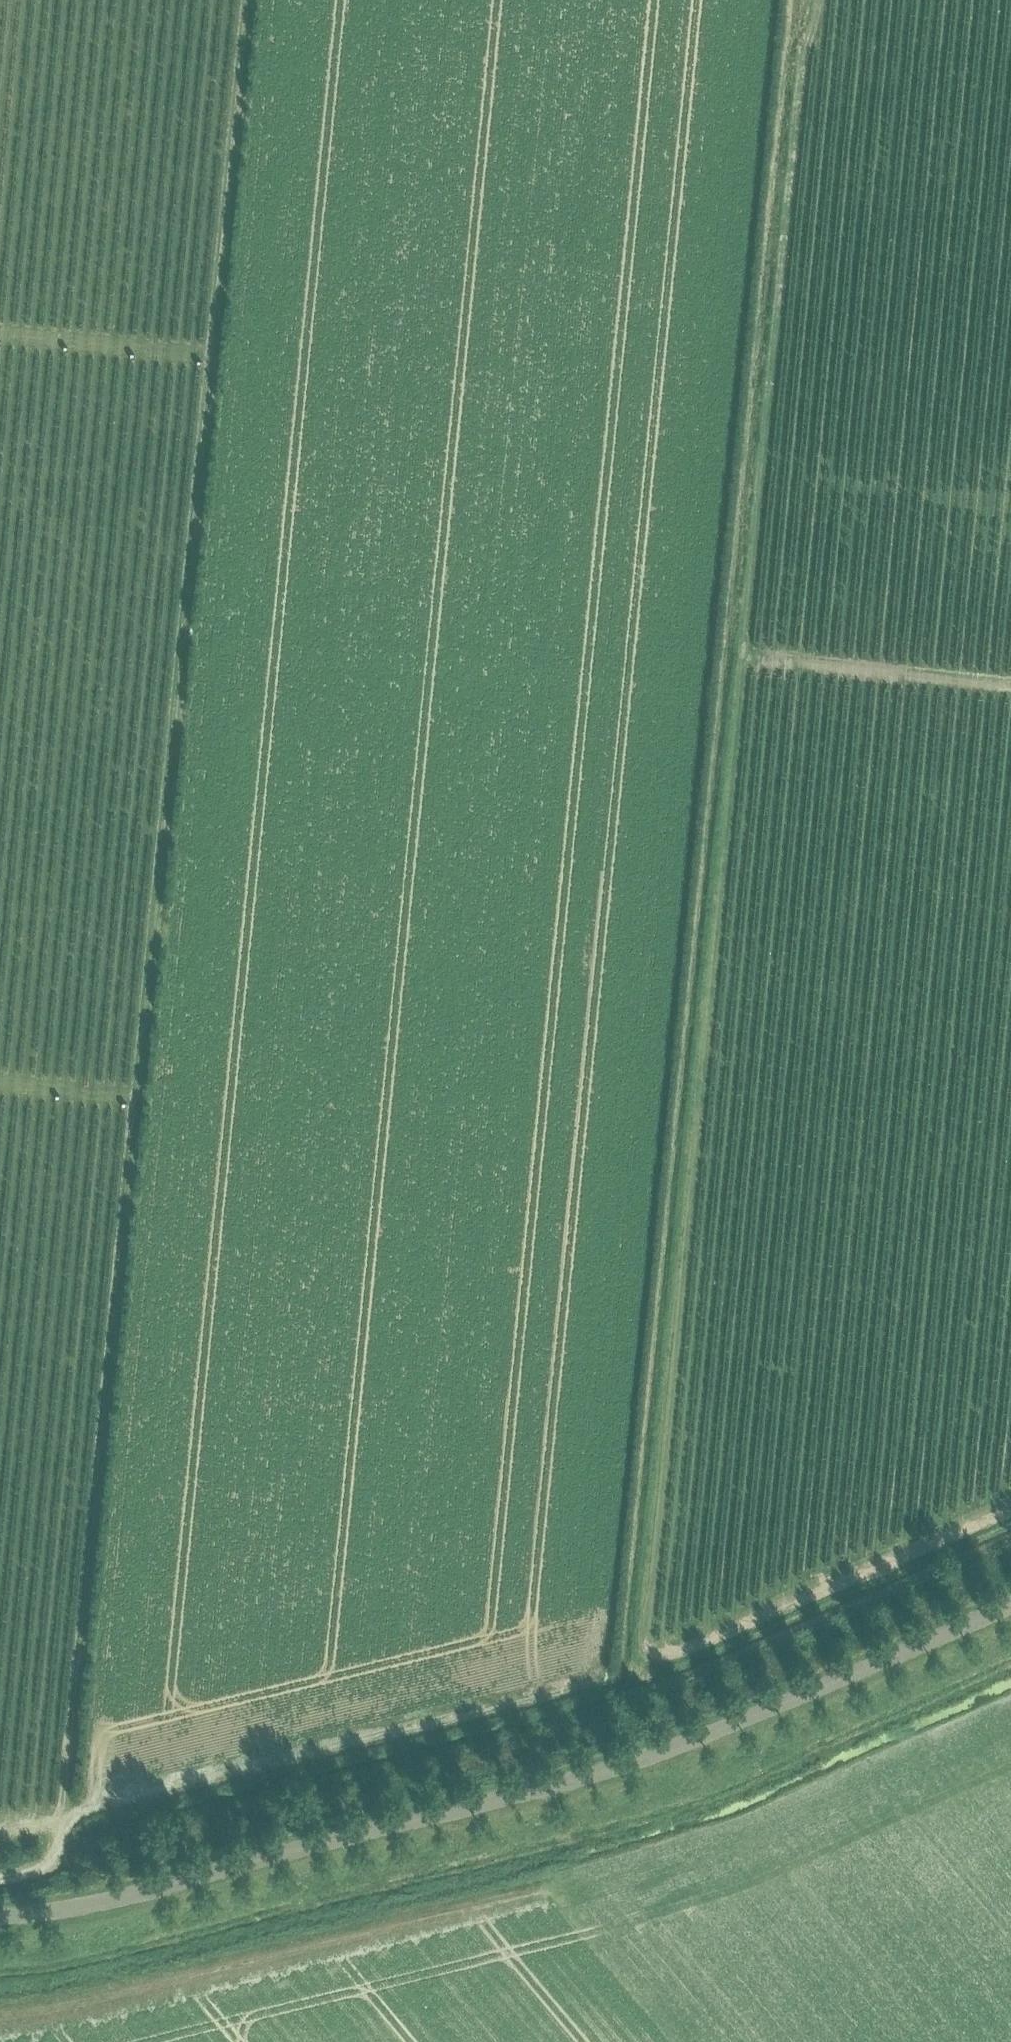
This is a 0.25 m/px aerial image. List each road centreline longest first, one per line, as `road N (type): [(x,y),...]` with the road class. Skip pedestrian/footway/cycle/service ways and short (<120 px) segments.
road 1 (unclassified): [(0,1914),(291,1855),(713,1726),(1010,1601)]

